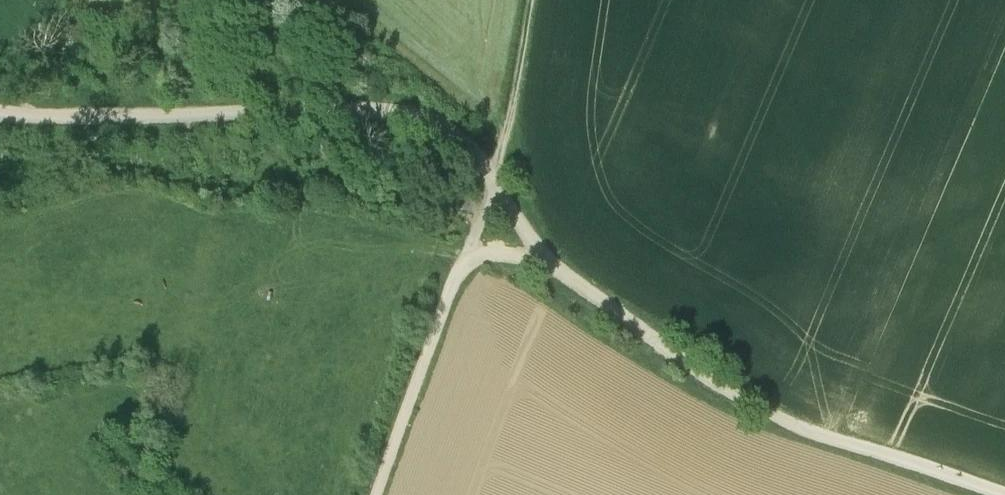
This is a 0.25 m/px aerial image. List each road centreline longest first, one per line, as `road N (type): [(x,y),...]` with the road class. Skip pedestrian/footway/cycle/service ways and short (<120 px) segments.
road 1 (track): [(493,183),(565,276),(747,401),(1004,494)]
road 2 (track): [(0,113),(392,113),(436,129),(493,183)]
road 3 (track): [(493,183),(376,494)]
road 4 (track): [(493,183),(530,0)]

